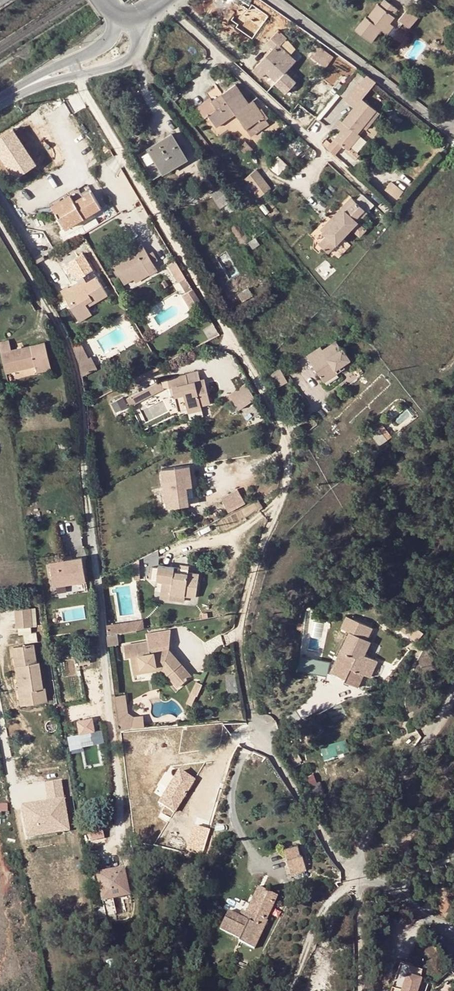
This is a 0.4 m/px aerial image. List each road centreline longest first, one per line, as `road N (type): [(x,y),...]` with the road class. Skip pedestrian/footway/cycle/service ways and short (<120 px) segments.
road 1 (residential): [(81,74),(283,425),(287,484),(243,617),(242,669),(256,723),(325,841),(359,869)]
road 2 (residential): [(0,226),(61,326),(79,386),(112,729)]
road 3 (residential): [(165,0),(382,210)]
road 4 (unclassified): [(453,683),(363,831),(359,869)]
road 5 (unclassified): [(359,869),(453,942)]

